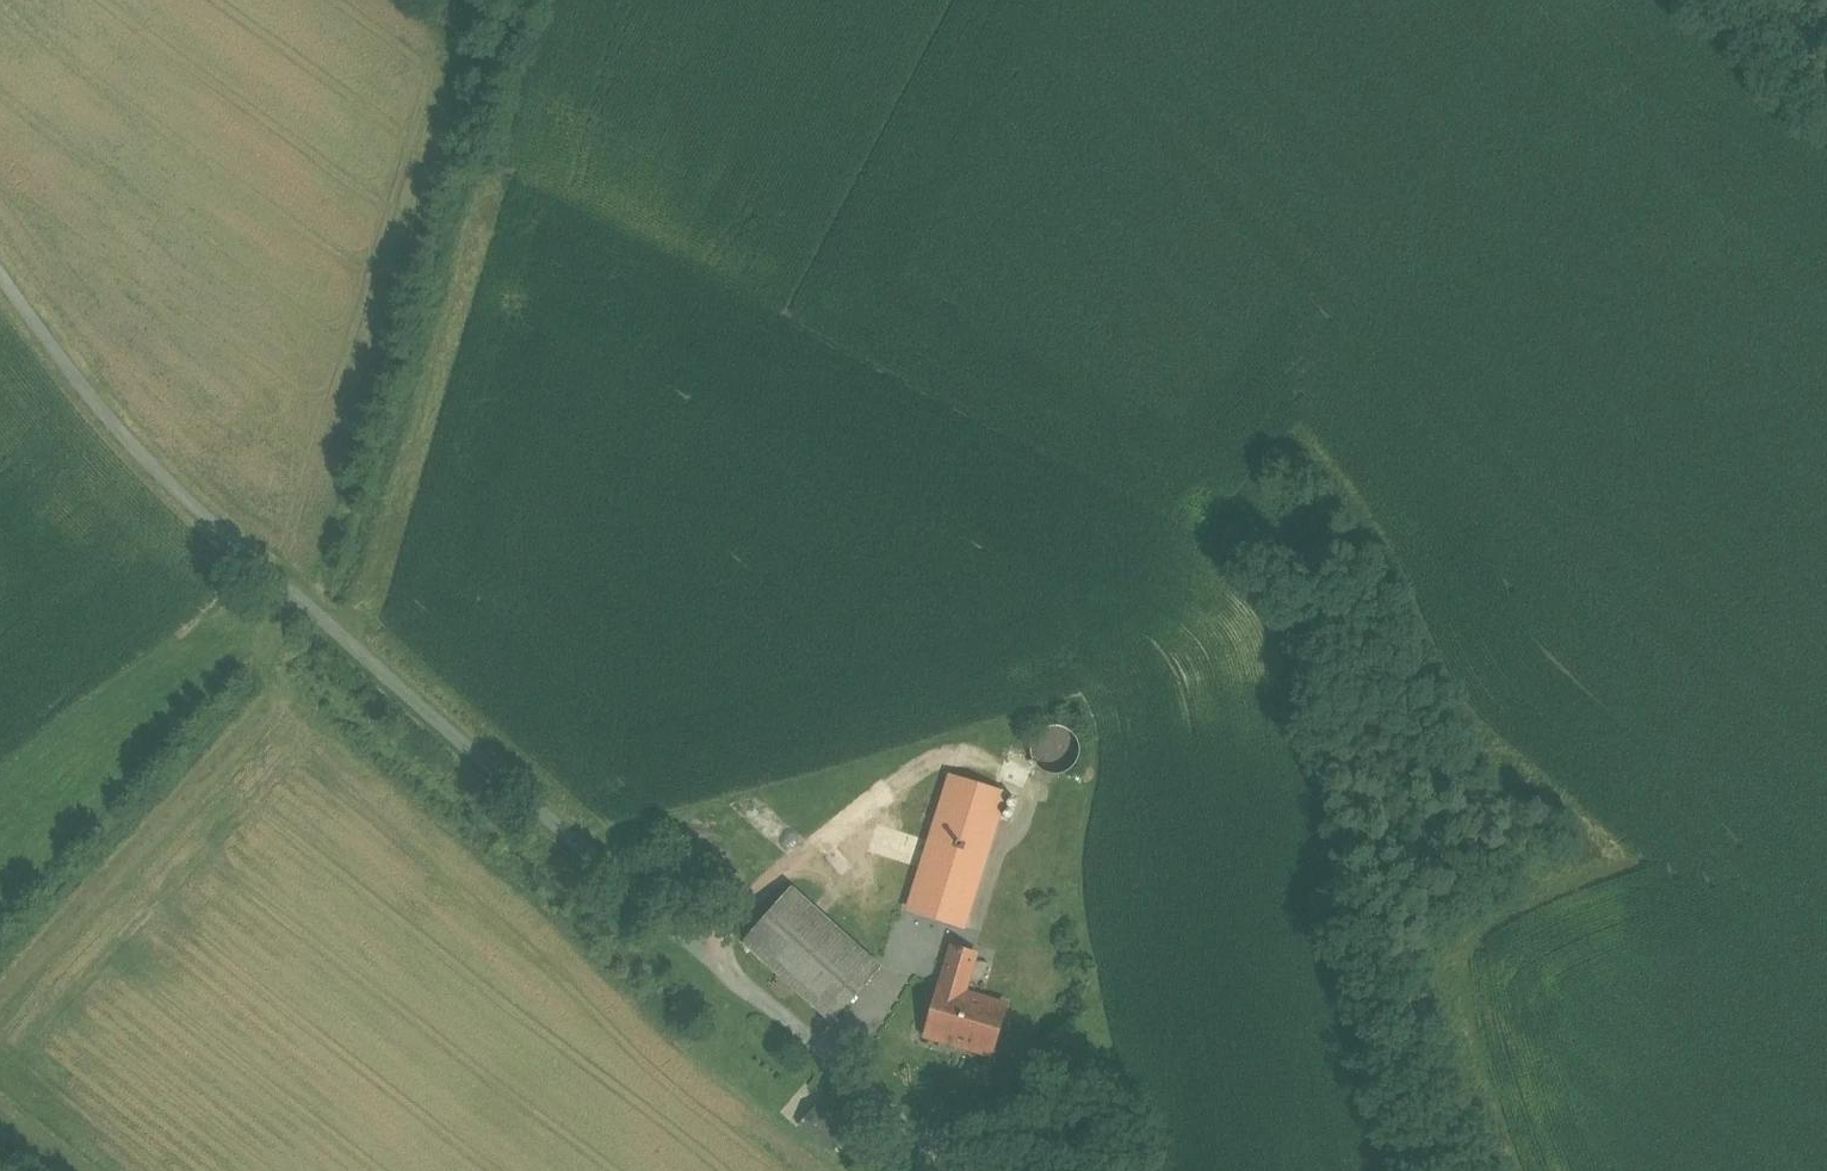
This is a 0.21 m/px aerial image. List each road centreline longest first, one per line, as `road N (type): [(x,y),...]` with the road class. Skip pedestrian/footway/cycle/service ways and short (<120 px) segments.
road 1 (unclassified): [(982,1170),(681,907)]

